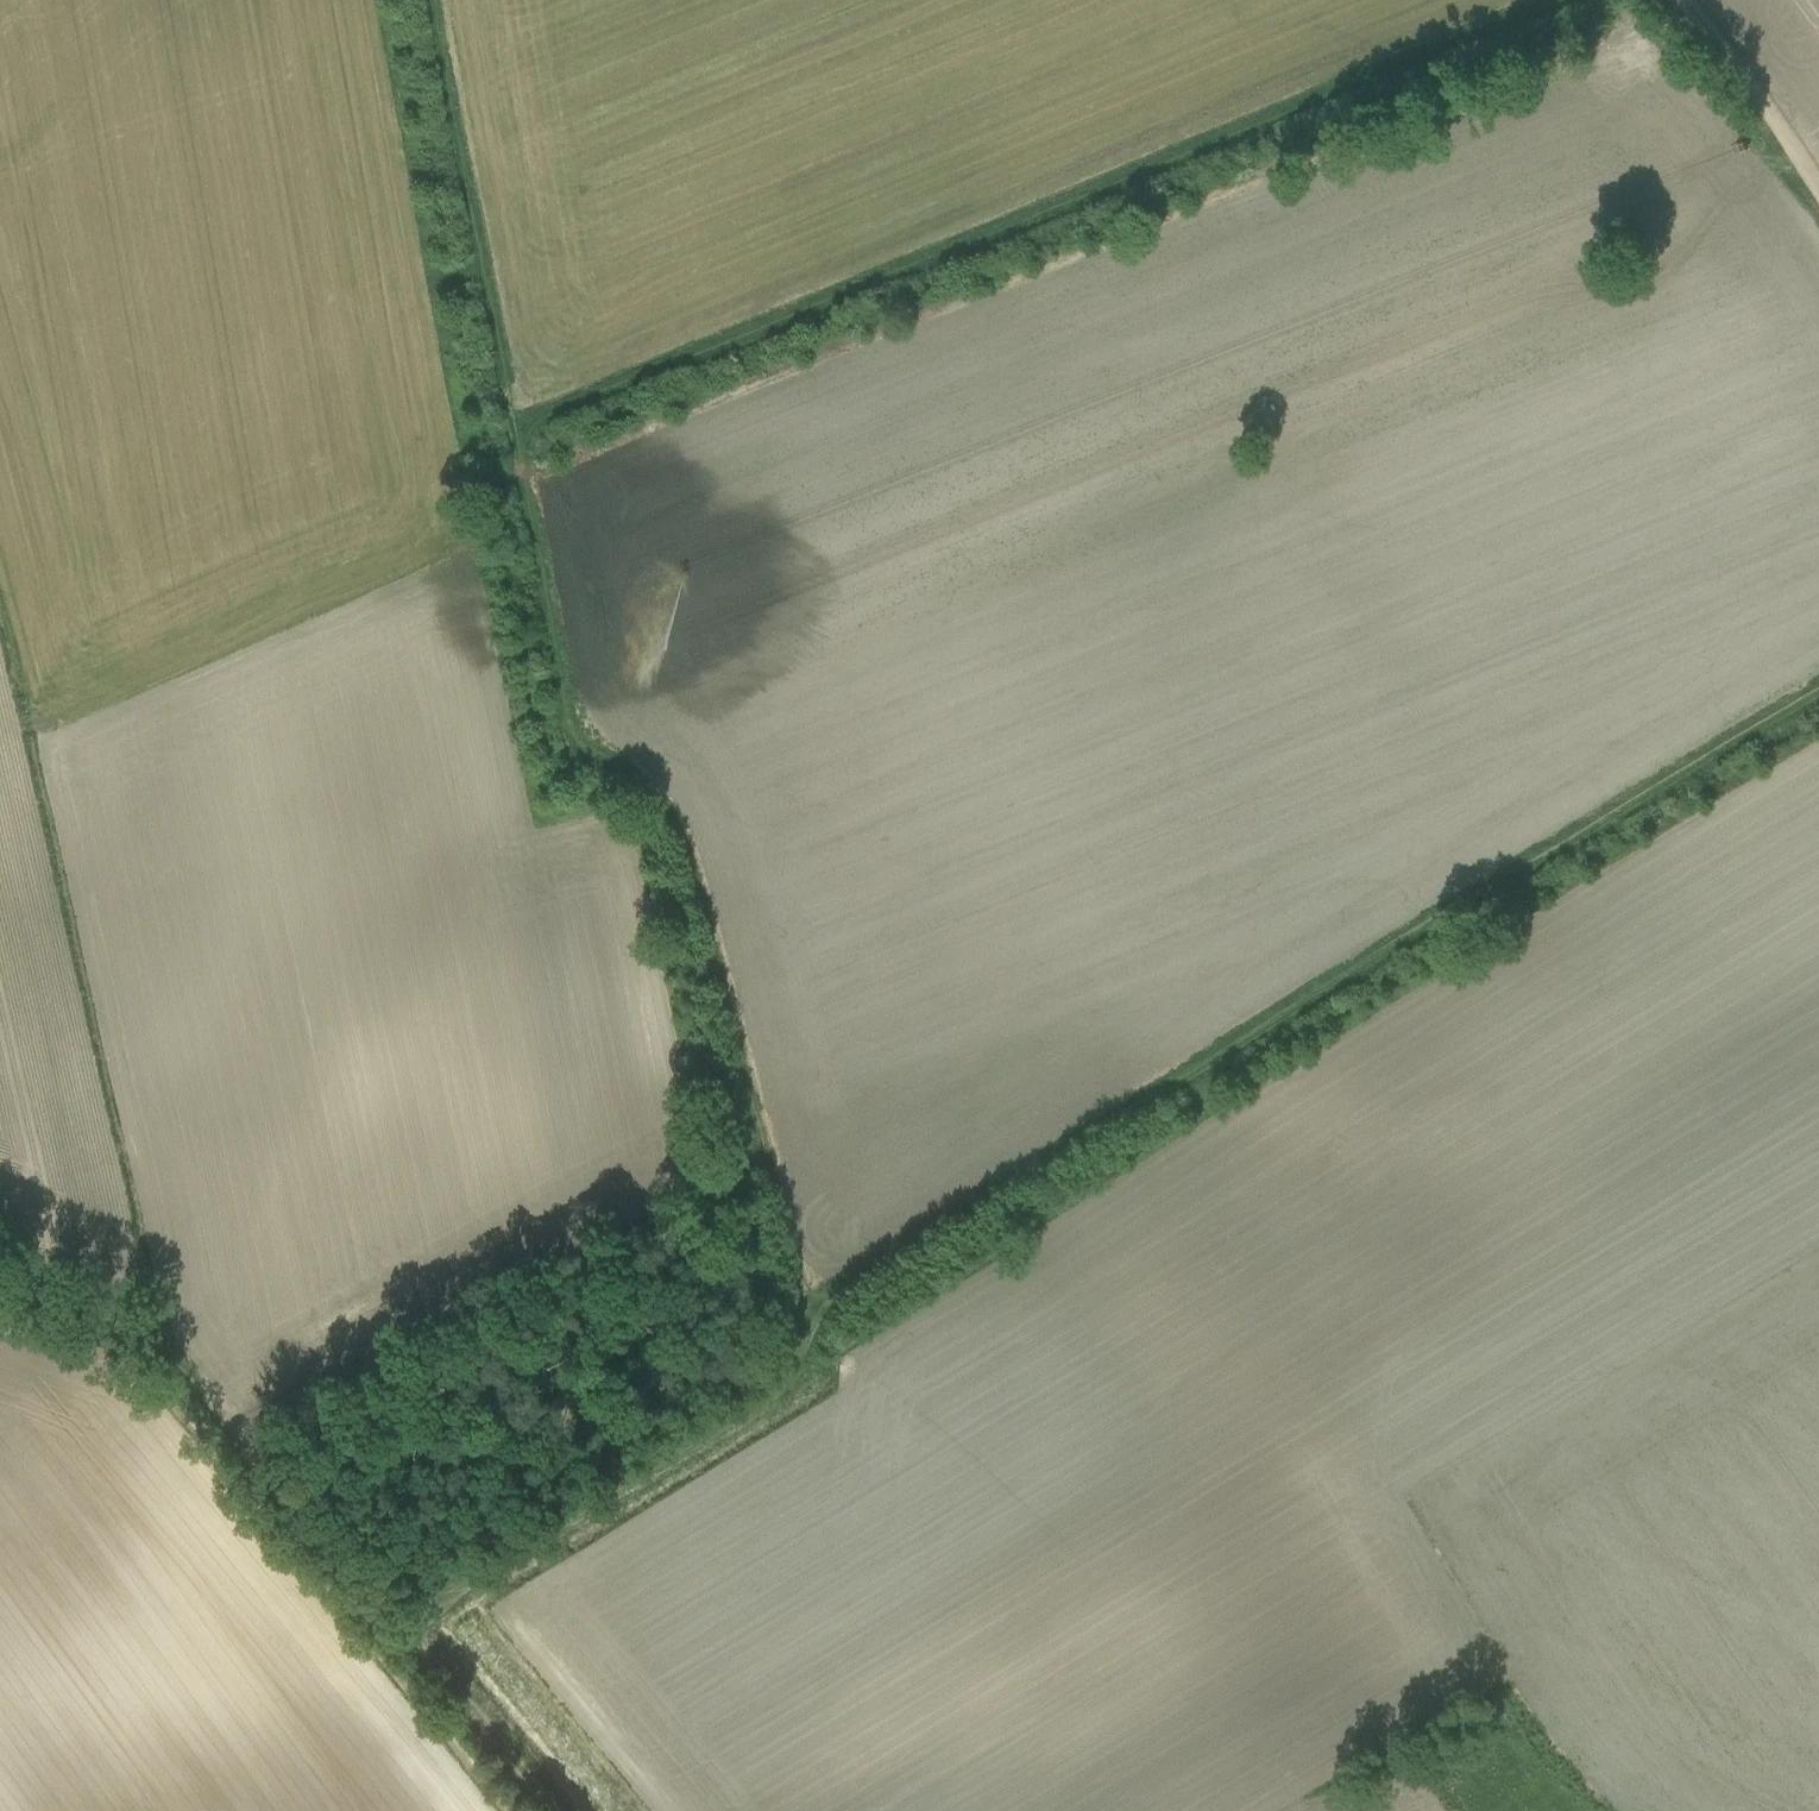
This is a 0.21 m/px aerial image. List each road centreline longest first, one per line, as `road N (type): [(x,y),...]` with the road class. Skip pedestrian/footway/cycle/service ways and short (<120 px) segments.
road 1 (track): [(519,1810),(165,1319),(0,1260)]
road 2 (track): [(1818,199),(1681,0)]

